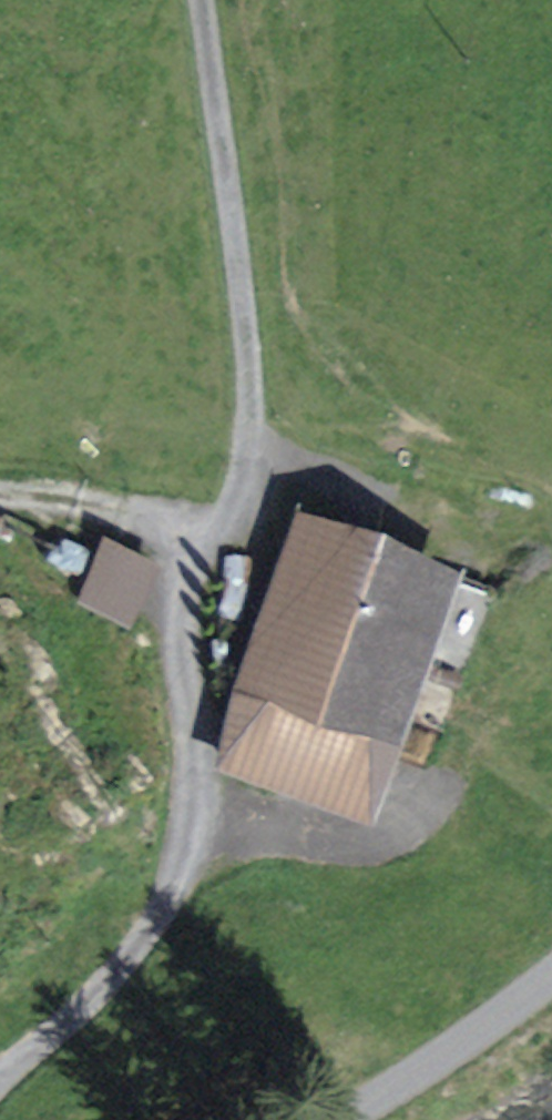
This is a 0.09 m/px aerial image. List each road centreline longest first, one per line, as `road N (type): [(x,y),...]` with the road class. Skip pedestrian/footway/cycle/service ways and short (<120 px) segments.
road 1 (track): [(200,0),(251,426),(200,627),(199,805),(175,901),(82,1011),(0,1078)]
road 2 (unclassified): [(551,971),(405,1083),(341,1119)]
road 3 (track): [(223,544),(102,508),(0,494)]

